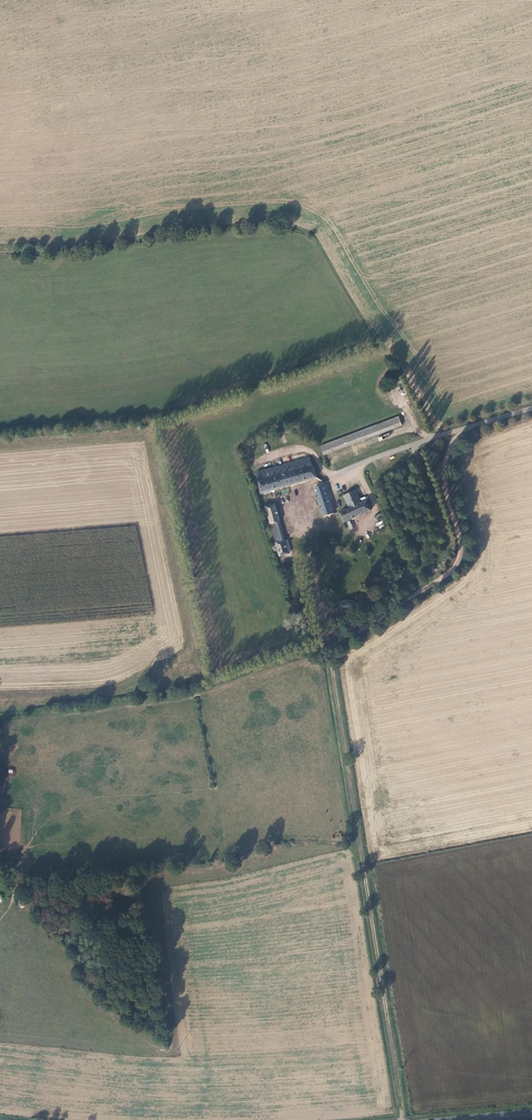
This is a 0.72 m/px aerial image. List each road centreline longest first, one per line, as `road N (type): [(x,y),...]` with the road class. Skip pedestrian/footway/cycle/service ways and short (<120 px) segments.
road 1 (track): [(329,643),(395,1119)]
road 2 (unclassified): [(531,407),(334,475)]

